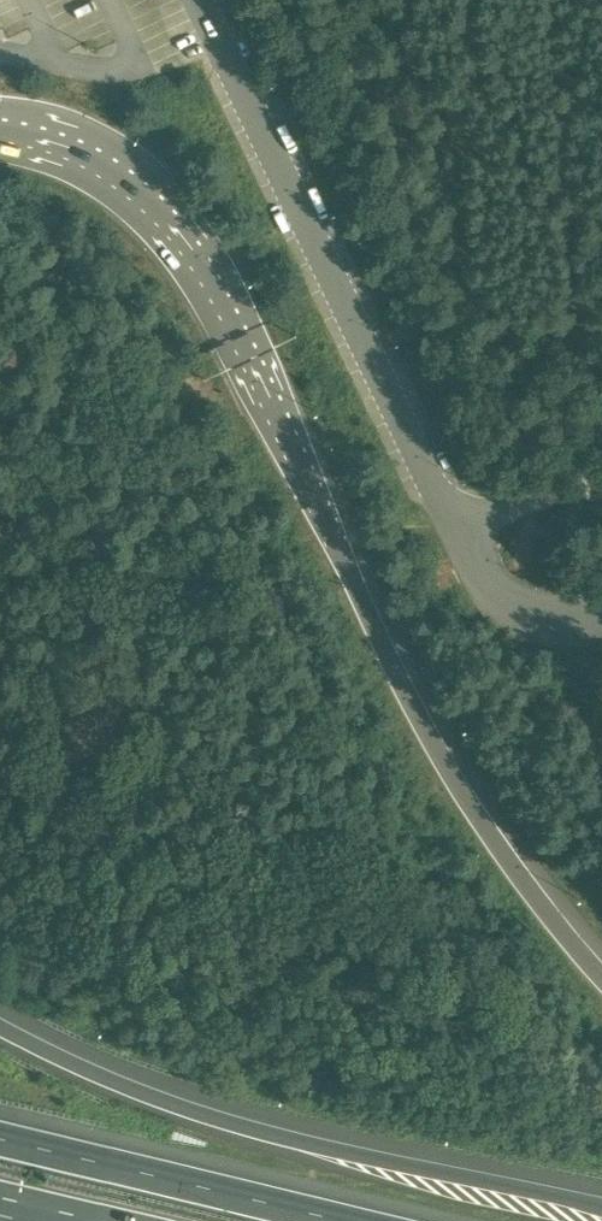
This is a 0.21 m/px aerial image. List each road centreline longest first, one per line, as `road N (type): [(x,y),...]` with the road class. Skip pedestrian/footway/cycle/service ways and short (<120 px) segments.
road 1 (motorway): [(601,967),(472,799),(423,714),(190,247),(155,203),(101,163),(45,135),(0,127)]
road 2 (unclassified): [(601,612),(506,603),(474,566),(201,0)]
road 3 (motorway): [(601,1210),(278,1137),(157,1101),(0,1026)]
road 4 (motorway): [(361,1220),(0,1138)]
road 5 (track): [(455,528),(525,500),(601,484)]

